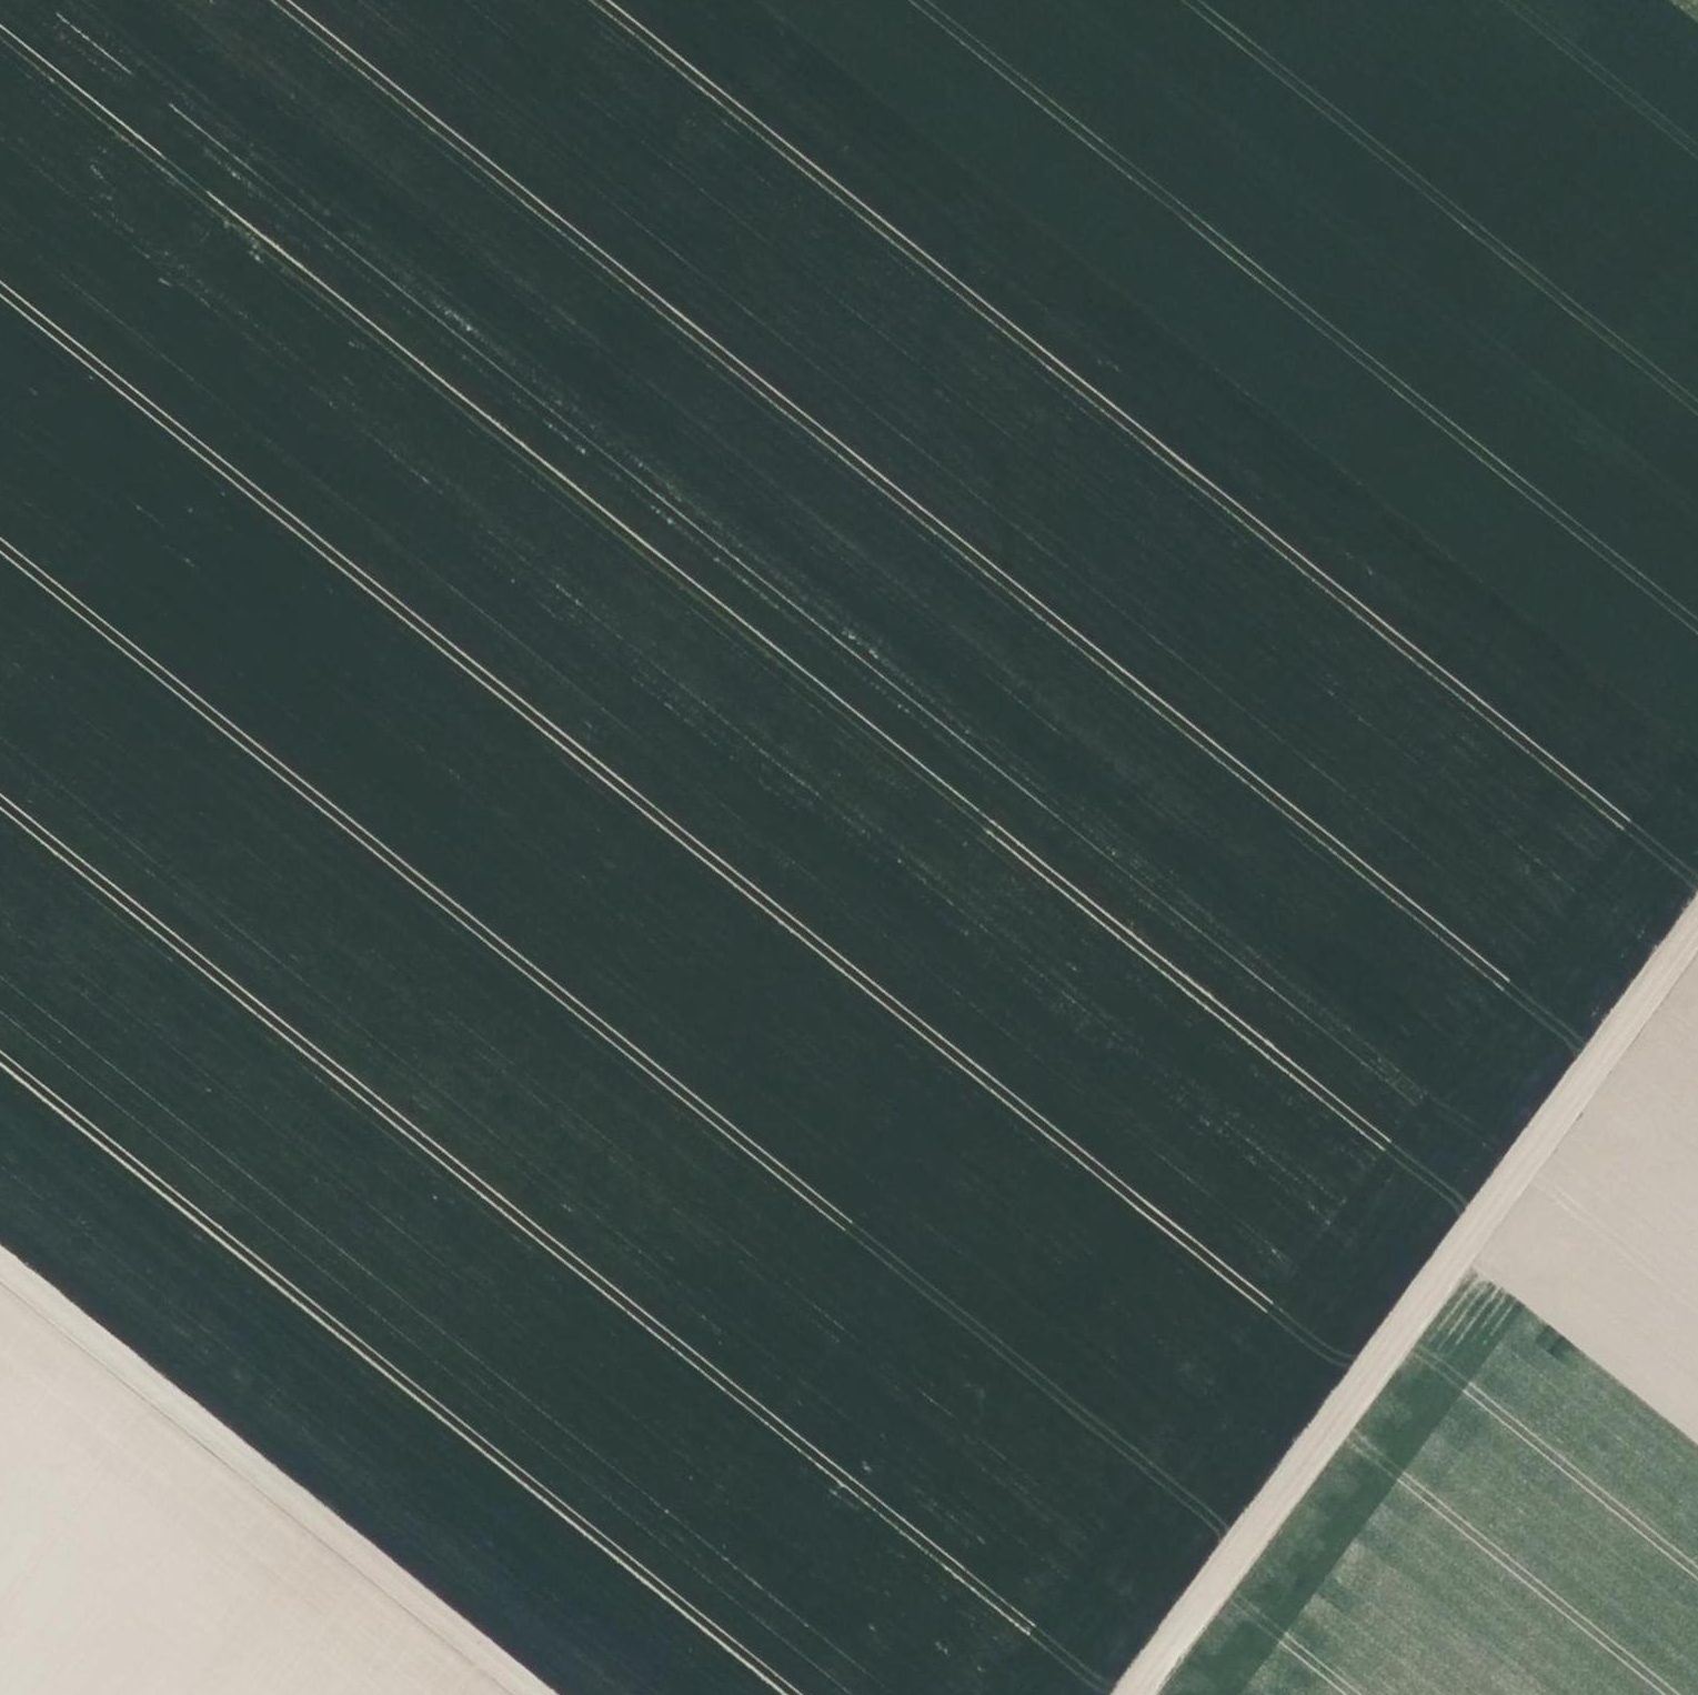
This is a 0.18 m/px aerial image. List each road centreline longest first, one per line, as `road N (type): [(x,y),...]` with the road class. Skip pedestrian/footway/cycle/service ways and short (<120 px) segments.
road 1 (track): [(1697,922),(1129,1694)]
road 2 (track): [(0,1256),(547,1694)]

